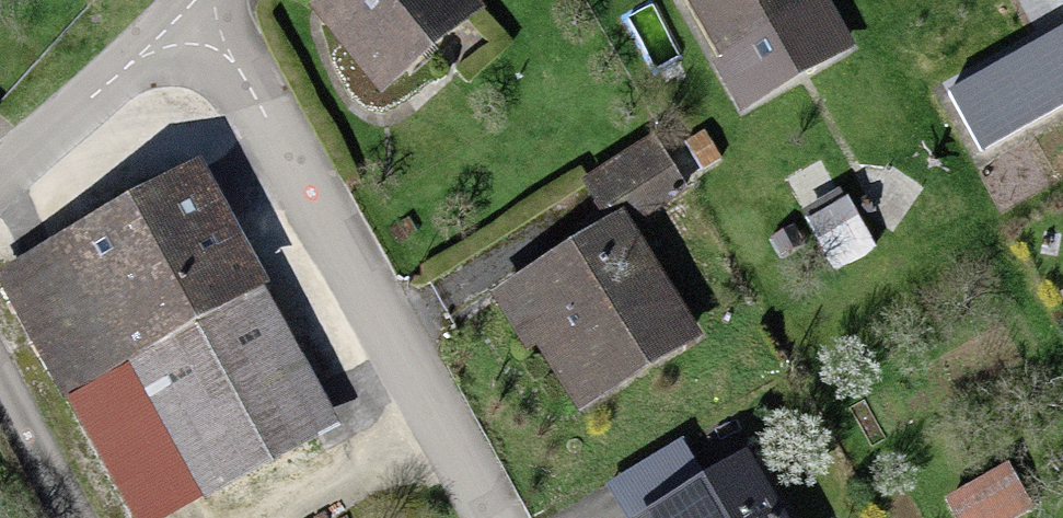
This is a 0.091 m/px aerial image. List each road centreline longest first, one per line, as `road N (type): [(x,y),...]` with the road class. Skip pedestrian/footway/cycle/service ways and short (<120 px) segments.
road 1 (residential): [(196,18),(479,517)]
road 2 (residential): [(0,188),(196,18)]
road 3 (residential): [(0,393),(67,517)]

